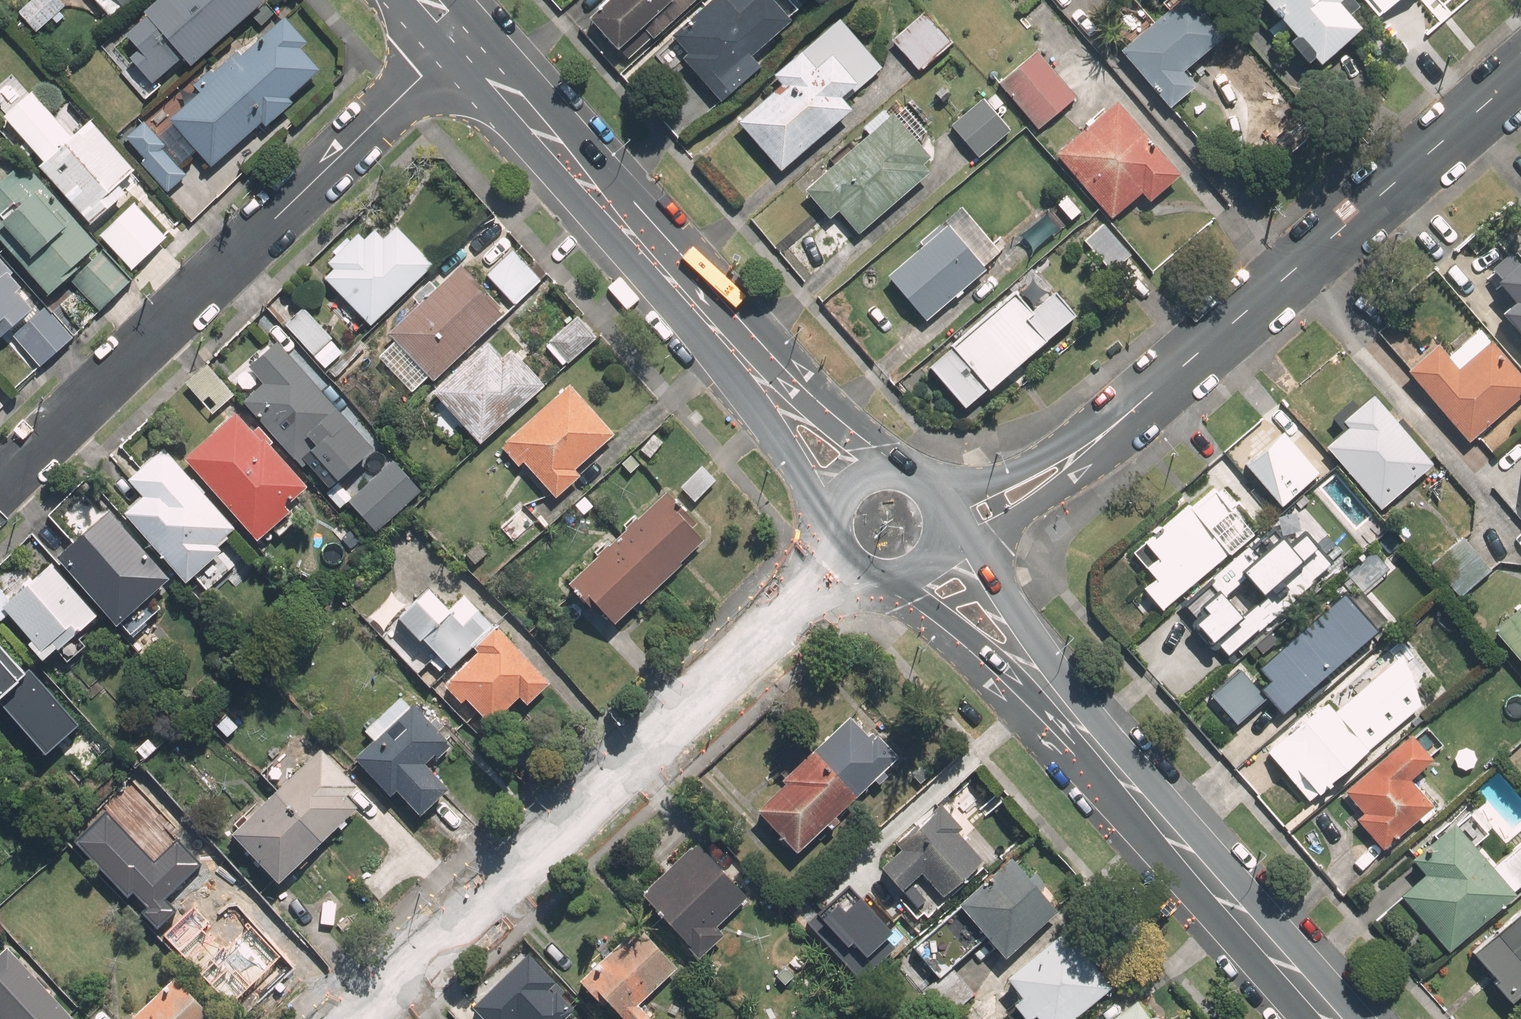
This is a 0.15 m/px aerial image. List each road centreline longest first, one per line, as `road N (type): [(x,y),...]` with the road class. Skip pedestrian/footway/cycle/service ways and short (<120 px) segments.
road 1 (residential): [(461,38),(0,485)]
road 2 (secondary): [(758,643),(353,1018)]
road 3 (tertiary): [(1520,72),(1124,414)]
road 4 (secondary): [(747,362),(461,38)]
road 5 (secondary): [(1332,1018),(1095,747)]
road 6 (secondary): [(1095,747),(898,585)]
road 7 (secondary): [(944,551),(1043,653),(1095,747)]
road 8 (tertiary): [(1124,414),(1069,474),(949,535)]
road 9 (secondary): [(747,362),(808,392),(869,445),(923,476)]
road 10 (tertiary): [(936,487),(996,478),(1124,414)]
road 11 (secondary): [(830,522),(773,428),(747,362)]
road 12 (secondary): [(884,585),(758,643)]
road 13 (secondary): [(758,643),(832,540)]
road 14 (secondary): [(830,522),(856,477),(889,466),(923,476)]

